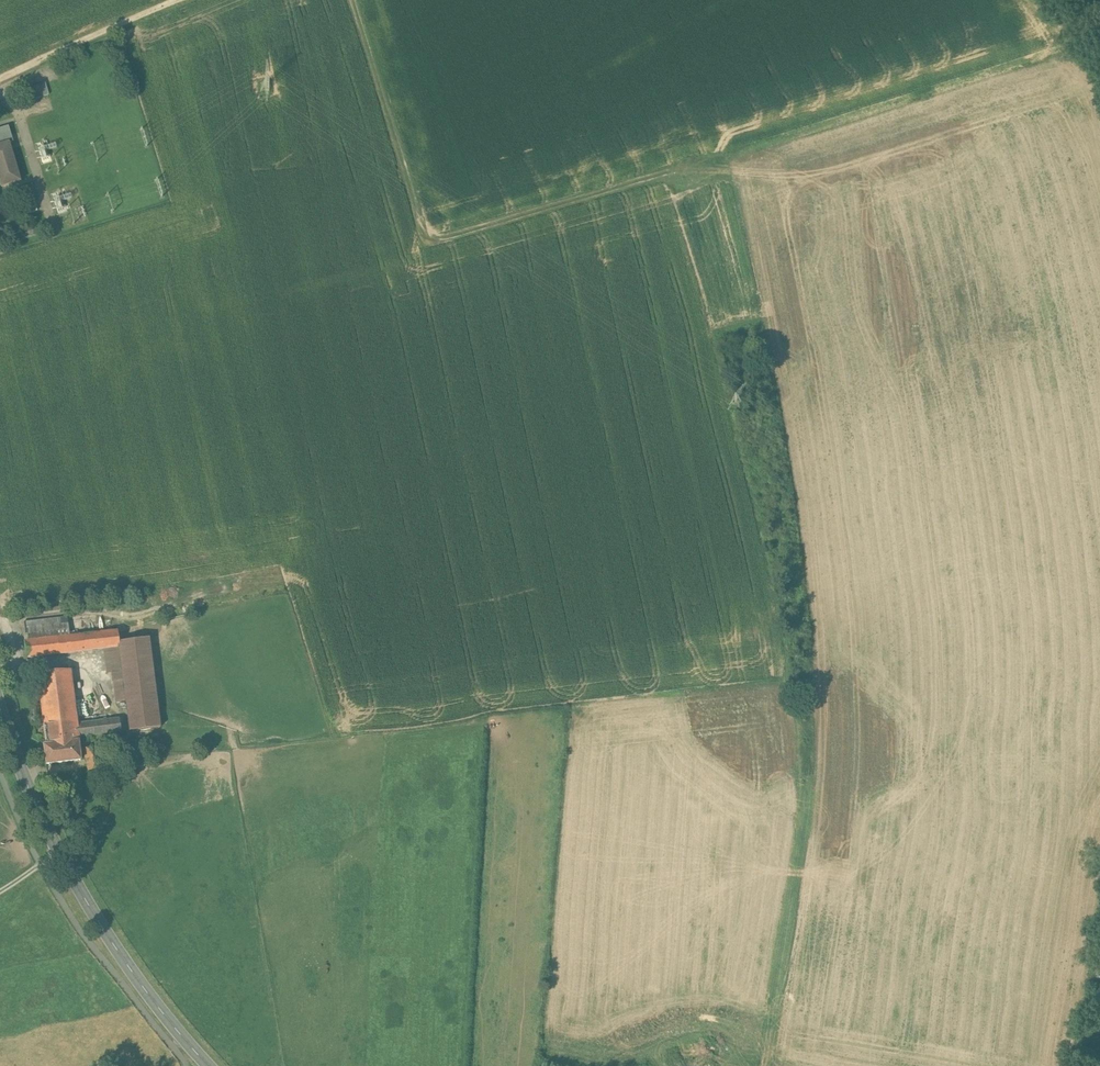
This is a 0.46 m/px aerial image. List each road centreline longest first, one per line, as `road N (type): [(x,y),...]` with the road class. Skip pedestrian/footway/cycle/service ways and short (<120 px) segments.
road 1 (tertiary): [(210,1065),(148,993),(72,877),(0,708)]
road 2 (track): [(177,0),(0,77)]

